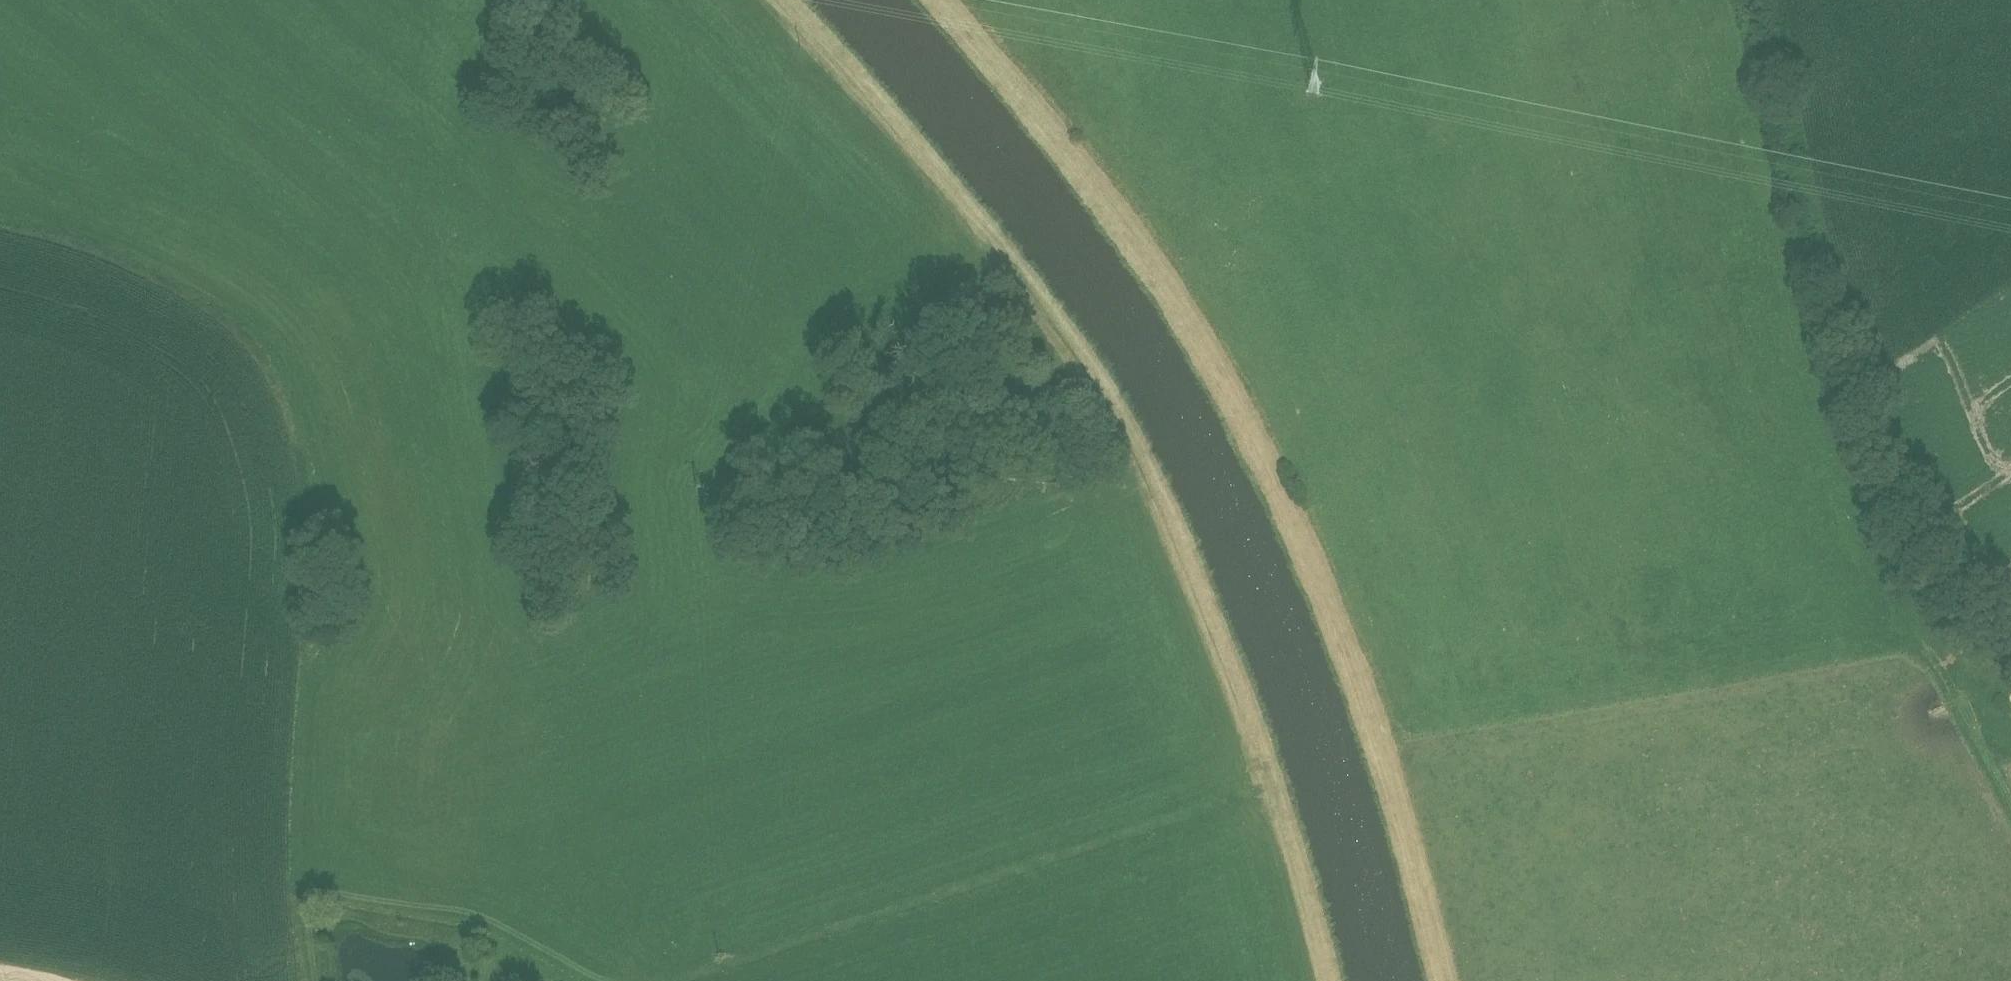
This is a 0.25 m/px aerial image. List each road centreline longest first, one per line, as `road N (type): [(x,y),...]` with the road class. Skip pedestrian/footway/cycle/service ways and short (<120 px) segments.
road 1 (track): [(1912,628),(2010,812)]

